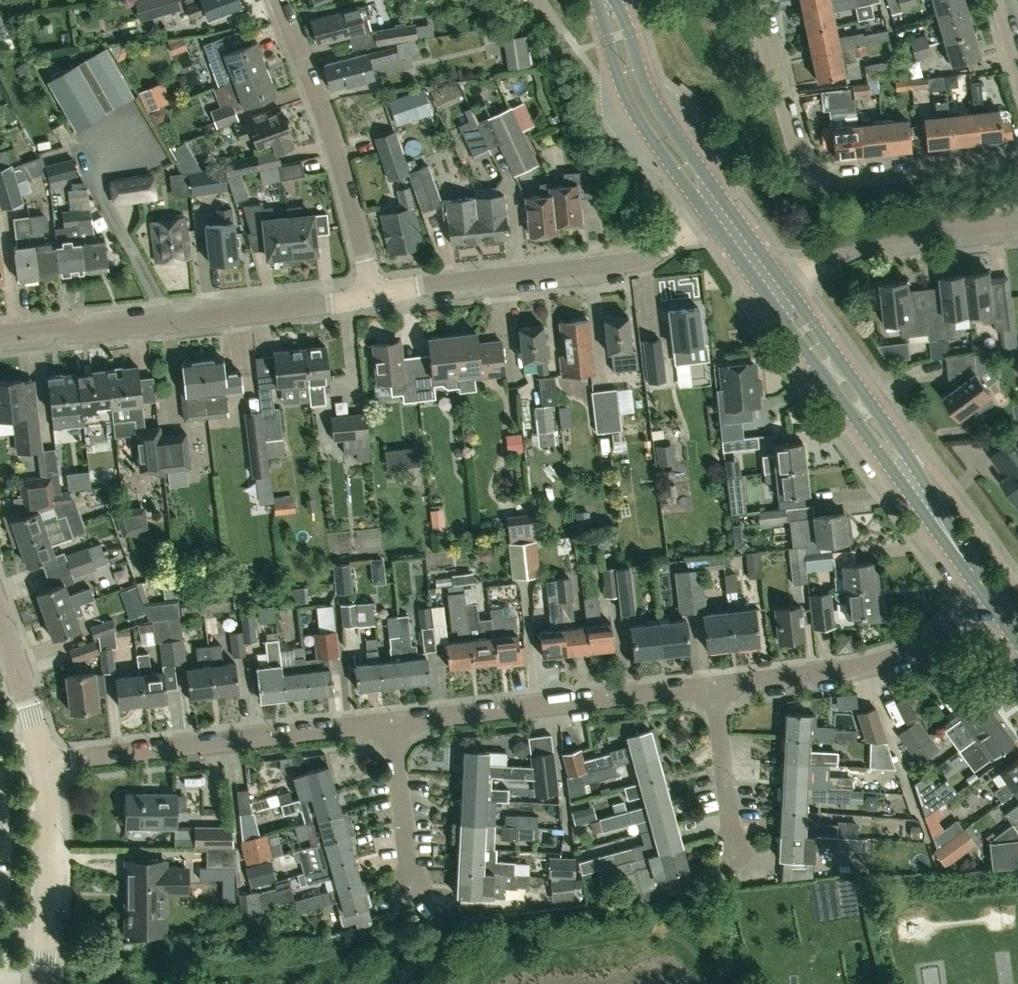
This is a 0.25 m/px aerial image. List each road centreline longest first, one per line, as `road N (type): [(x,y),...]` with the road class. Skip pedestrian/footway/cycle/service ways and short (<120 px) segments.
road 1 (residential): [(1017,157),(816,172),(803,156),(765,0)]
road 2 (tertiary): [(992,597),(922,479),(783,282)]
road 3 (tertiary): [(765,296),(992,597)]
road 4 (residential): [(0,335),(373,293)]
road 5 (residential): [(45,761),(393,723)]
road 6 (residential): [(373,293),(634,260),(707,216)]
road 7 (residential): [(393,723),(714,685)]
road 8 (residential): [(373,293),(340,163),(278,0)]
road 9 (residential): [(714,685),(871,665),(992,597)]
road 10 (residential): [(783,282),(866,238),(1017,220)]
road 11 (tertiary): [(597,0),(634,113),(707,216)]
road 12 (tertiary): [(725,201),(652,101),(611,0)]
road 13 (residential): [(43,983),(52,862),(45,761)]
road 14 (residential): [(732,847),(714,685)]
road 15 (residential): [(409,883),(393,723)]
road 16 (residential): [(45,761),(0,612)]

